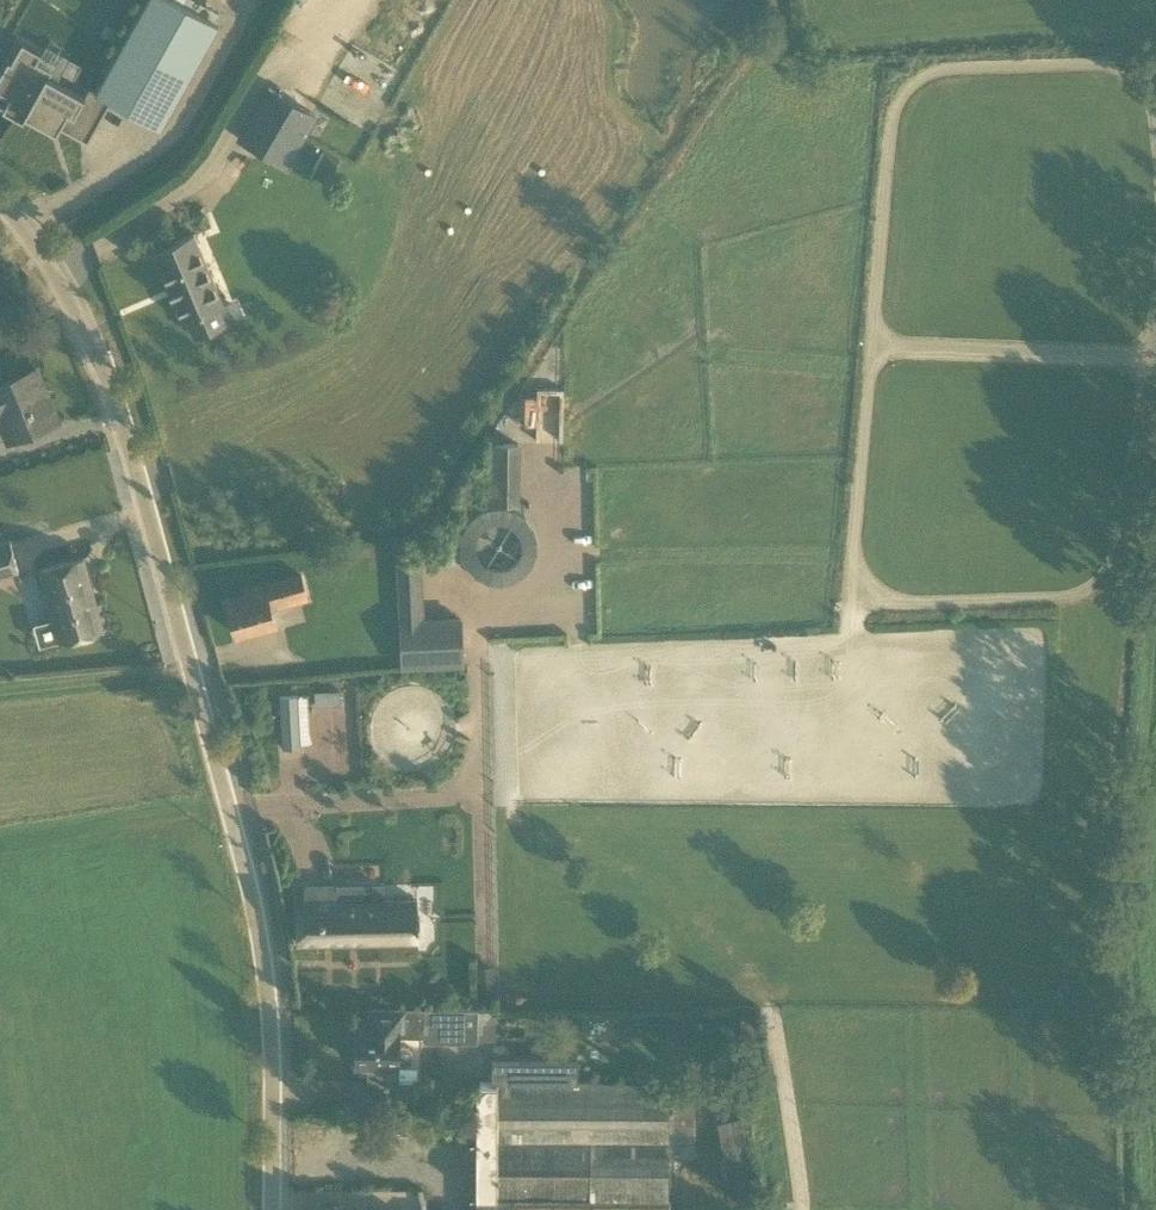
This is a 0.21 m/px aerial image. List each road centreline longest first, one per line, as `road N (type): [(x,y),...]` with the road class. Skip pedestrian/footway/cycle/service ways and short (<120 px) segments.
road 1 (unclassified): [(270,1209),(264,960),(229,816),(118,412),(71,292),(0,198)]

